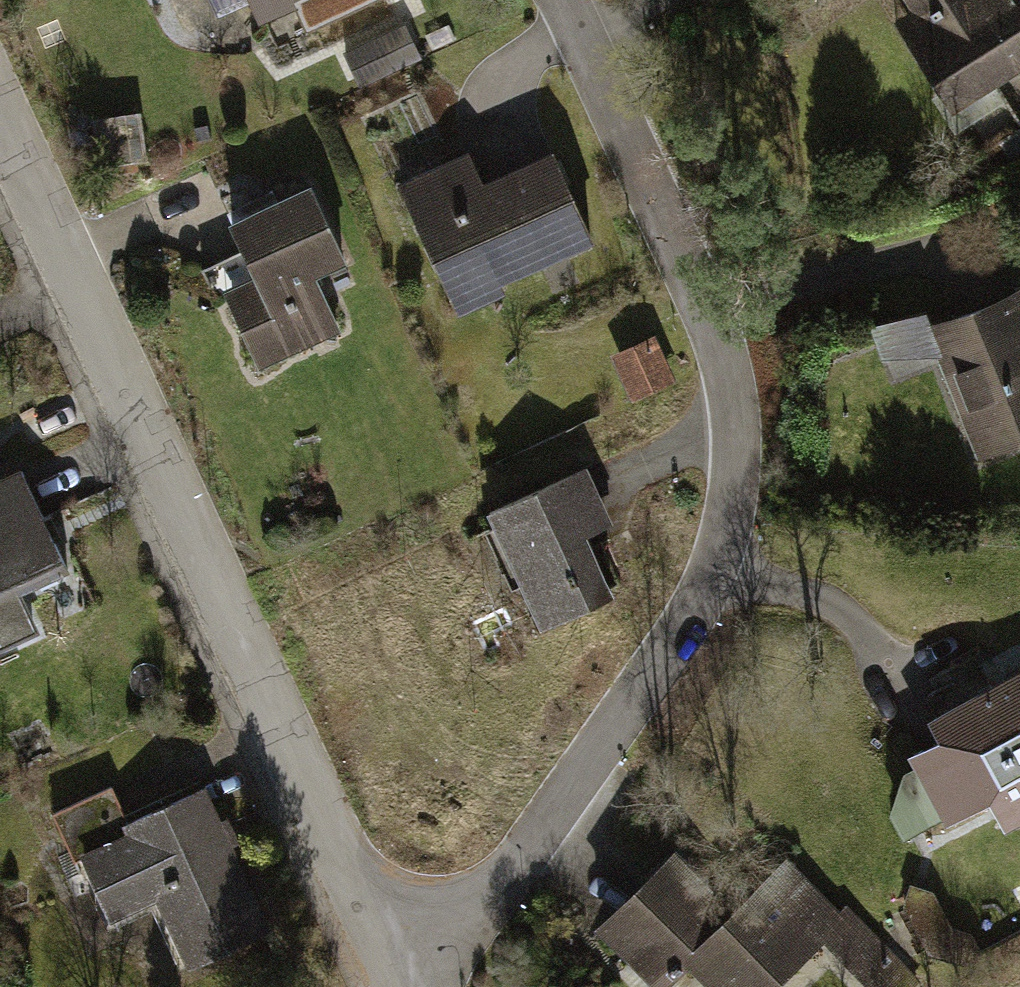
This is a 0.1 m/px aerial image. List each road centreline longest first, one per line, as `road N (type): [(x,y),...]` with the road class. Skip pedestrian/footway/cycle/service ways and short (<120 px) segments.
road 1 (residential): [(581,0),(714,316),(737,468),(642,719),(405,986)]
road 2 (residential): [(398,986),(0,112)]

